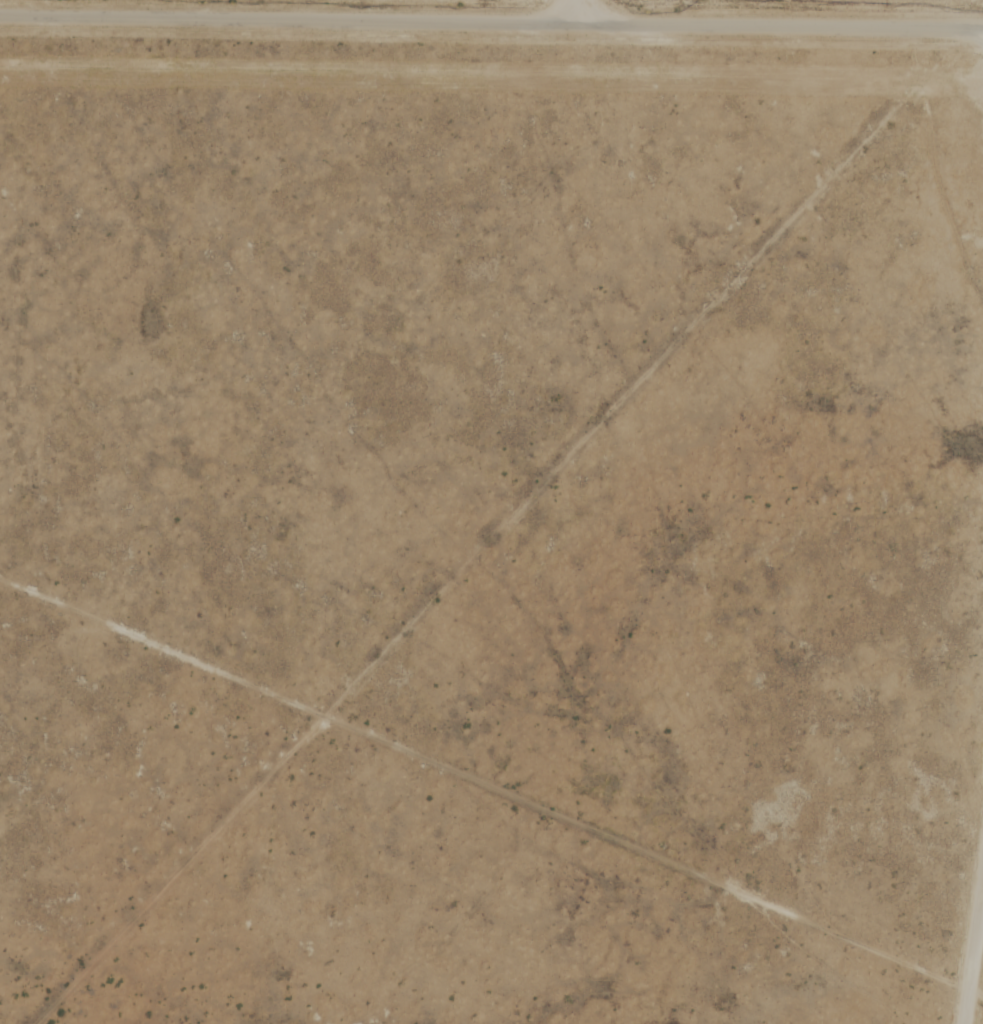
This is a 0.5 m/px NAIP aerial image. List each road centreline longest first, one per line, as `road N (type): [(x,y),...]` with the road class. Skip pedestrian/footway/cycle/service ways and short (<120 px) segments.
road 1 (residential): [(982,32),(0,22)]

